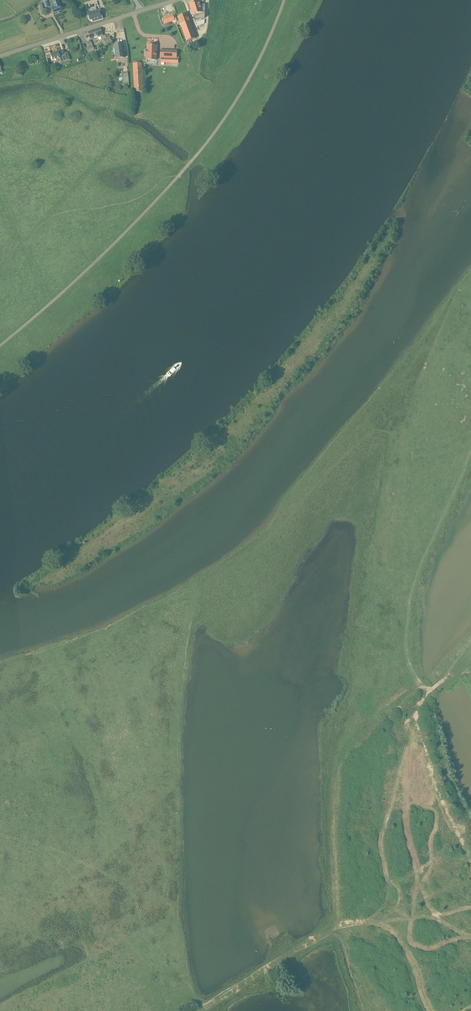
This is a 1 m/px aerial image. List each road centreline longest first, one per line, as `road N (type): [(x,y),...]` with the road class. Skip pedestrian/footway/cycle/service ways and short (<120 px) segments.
road 1 (tertiary): [(0,57),(177,0)]

